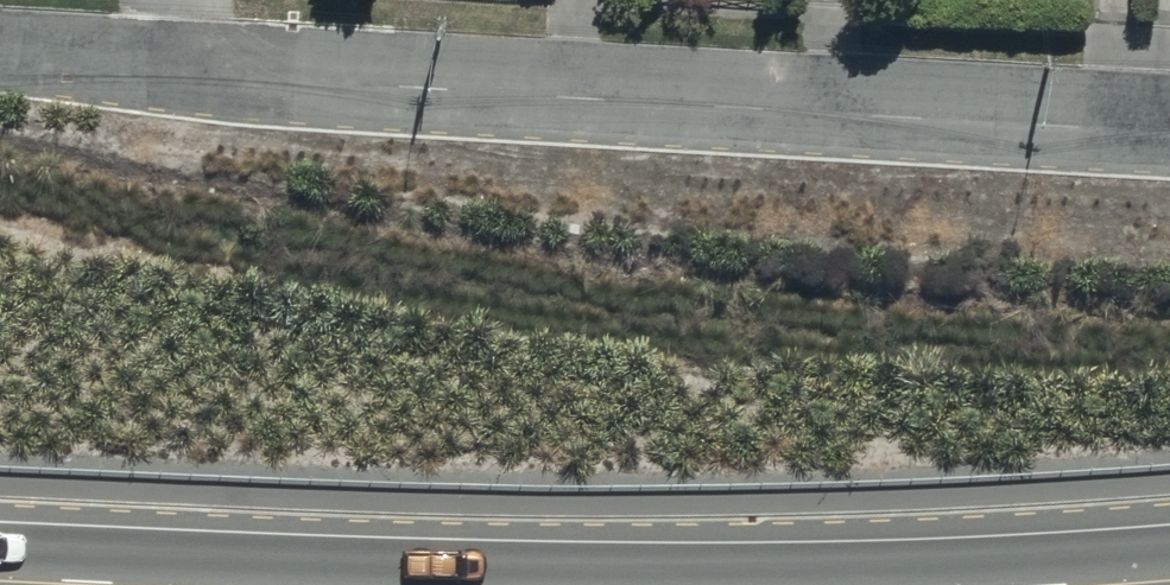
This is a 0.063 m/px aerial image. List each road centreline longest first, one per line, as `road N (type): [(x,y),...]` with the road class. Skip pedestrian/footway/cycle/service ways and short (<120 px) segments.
road 1 (residential): [(212,69),(1169,131)]
road 2 (residential): [(0,42),(212,69)]
road 3 (secondary): [(184,584),(0,576)]

